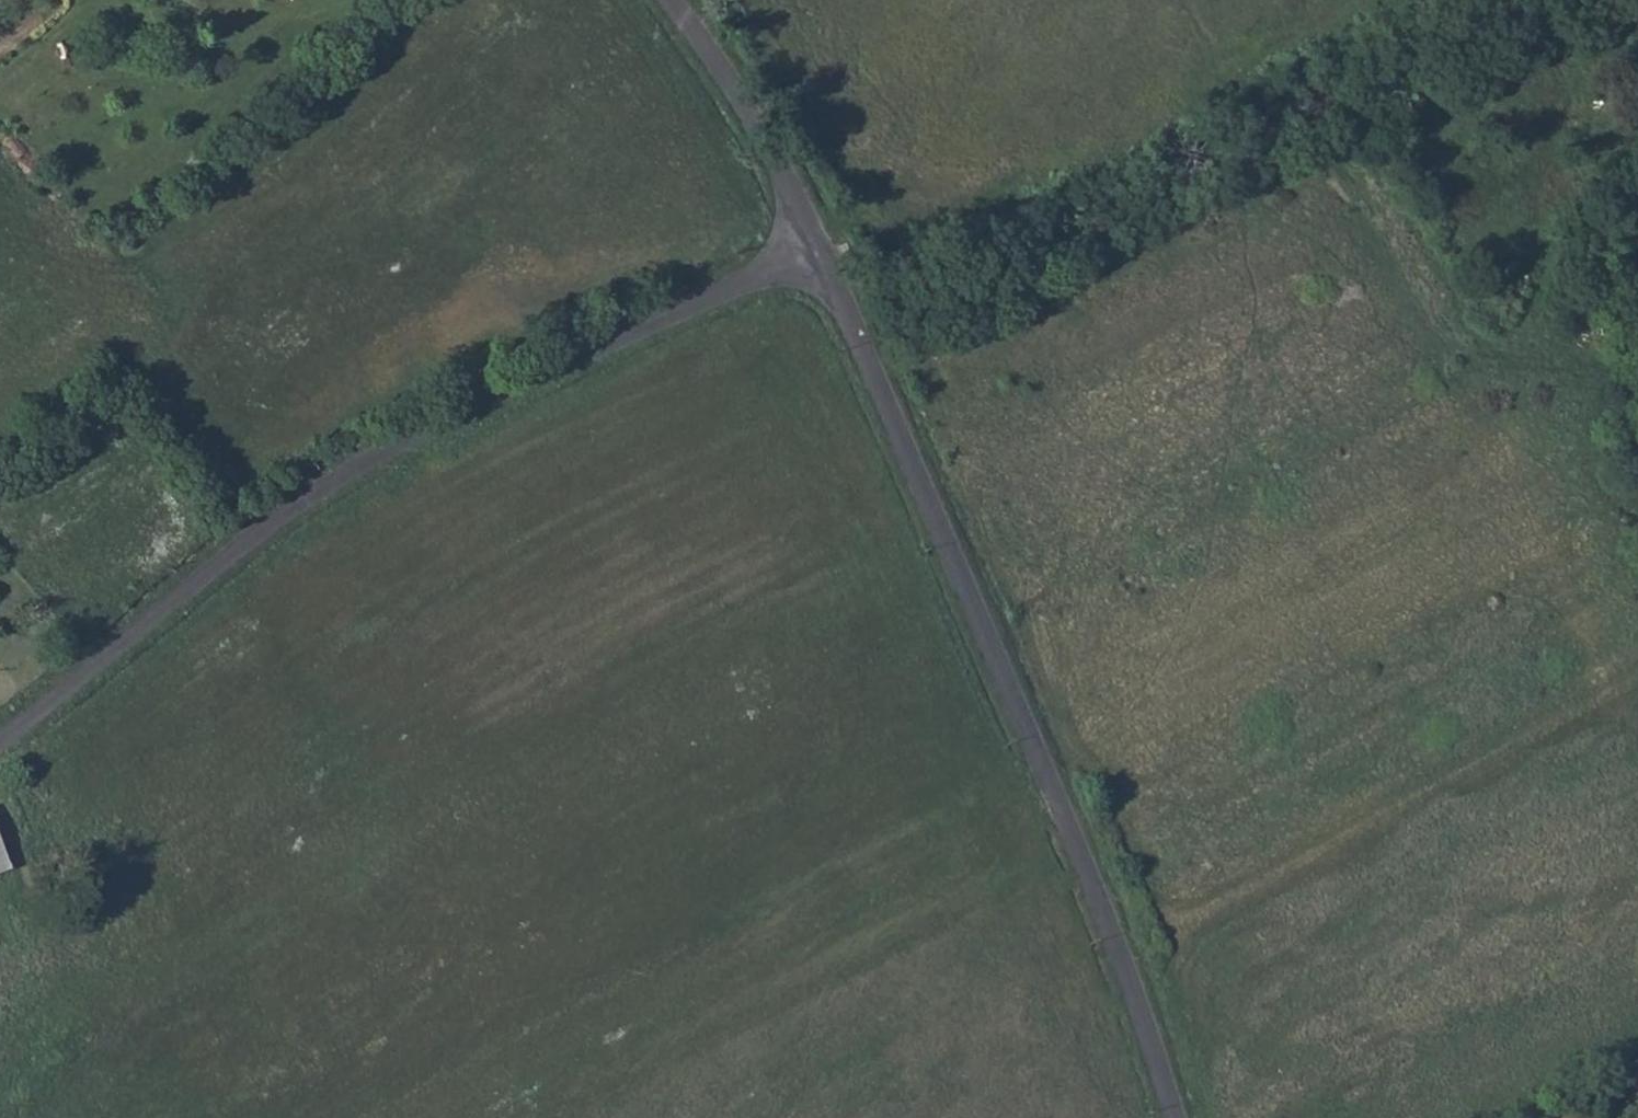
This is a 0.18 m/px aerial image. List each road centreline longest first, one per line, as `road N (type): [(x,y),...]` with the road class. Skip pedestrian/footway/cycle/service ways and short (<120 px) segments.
road 1 (unclassified): [(813,249),(393,446),(243,546),(0,743)]
road 2 (unclassified): [(1177,1117),(1105,911),(813,249)]
road 3 (unclassified): [(813,249),(739,87),(673,0)]

